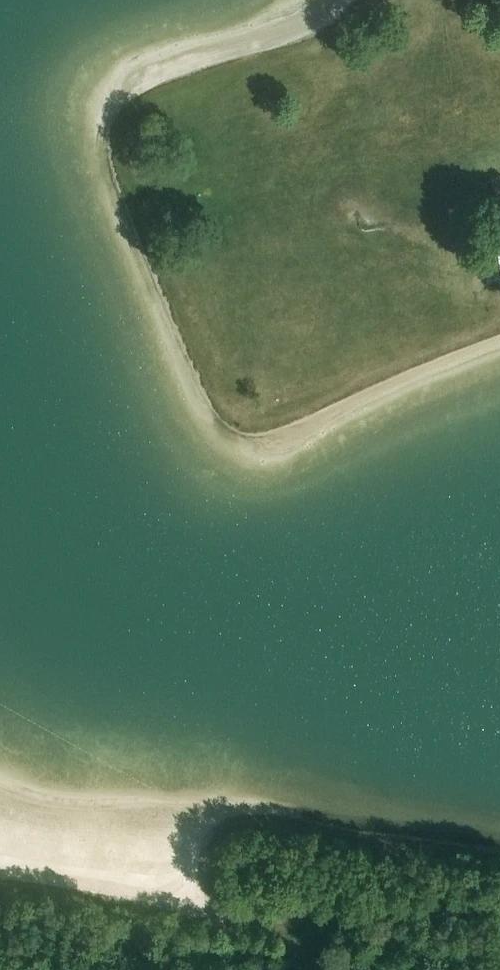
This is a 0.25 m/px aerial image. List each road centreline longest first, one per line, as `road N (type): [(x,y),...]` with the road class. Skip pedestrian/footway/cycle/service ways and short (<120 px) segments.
road 1 (track): [(0,861),(135,885),(217,911),(409,902),(499,908)]

